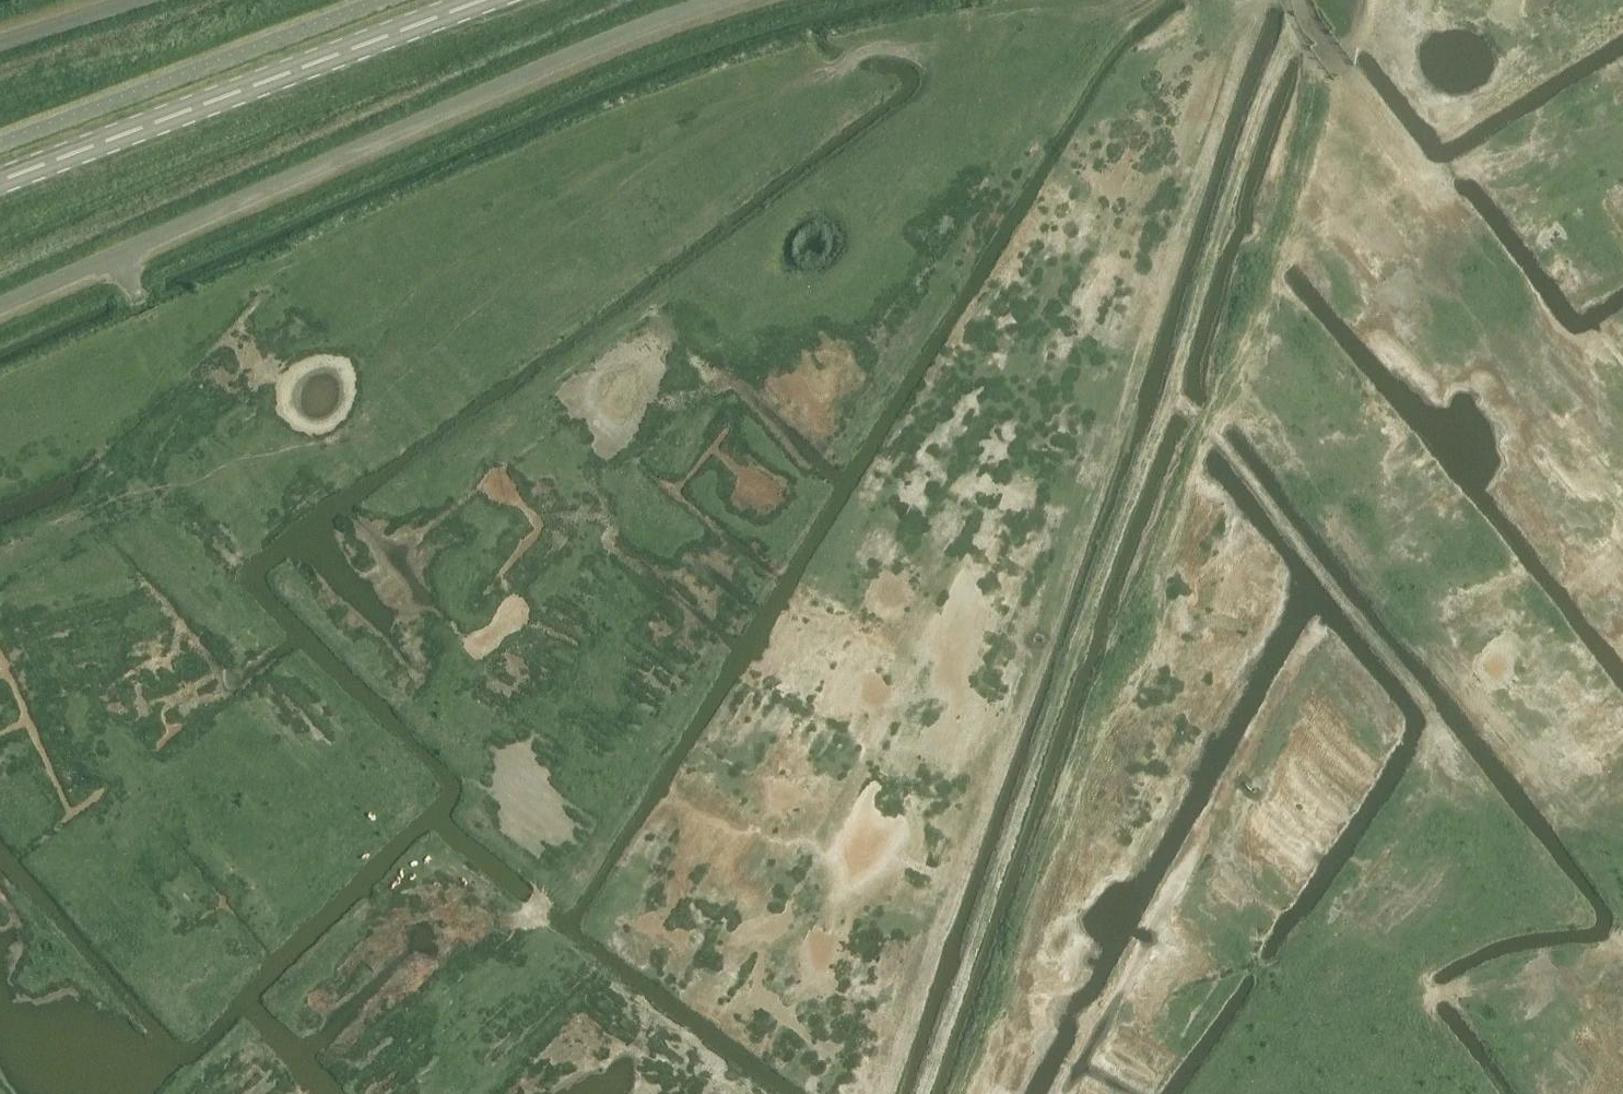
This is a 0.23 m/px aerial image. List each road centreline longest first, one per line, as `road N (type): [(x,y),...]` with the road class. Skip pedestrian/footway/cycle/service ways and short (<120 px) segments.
road 1 (track): [(923,1093),(1167,415),(1294,0)]
road 2 (unclassified): [(0,318),(741,0)]
road 3 (secondary): [(0,182),(484,0)]
road 4 (unclassified): [(170,0),(0,55)]

